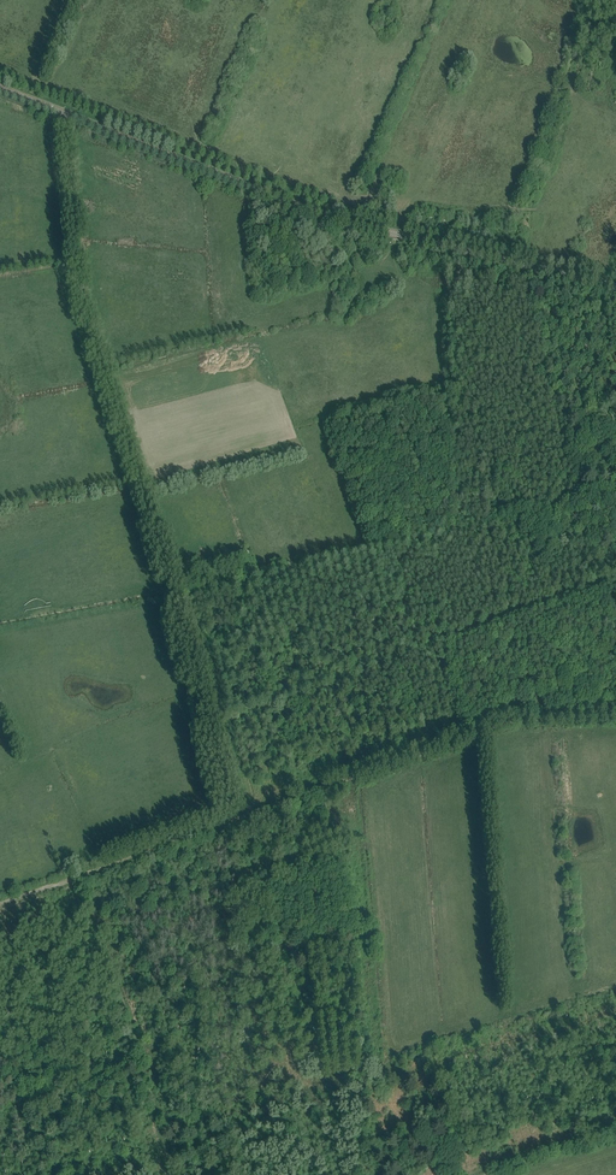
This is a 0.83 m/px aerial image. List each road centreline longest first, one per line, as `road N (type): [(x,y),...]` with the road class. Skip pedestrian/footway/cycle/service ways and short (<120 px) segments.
road 1 (track): [(62,113),(80,303),(232,821)]
road 2 (track): [(73,879),(494,725),(615,715)]
road 3 (tertiary): [(437,244),(323,214),(0,87)]
road 4 (tertiary): [(437,244),(615,286)]

